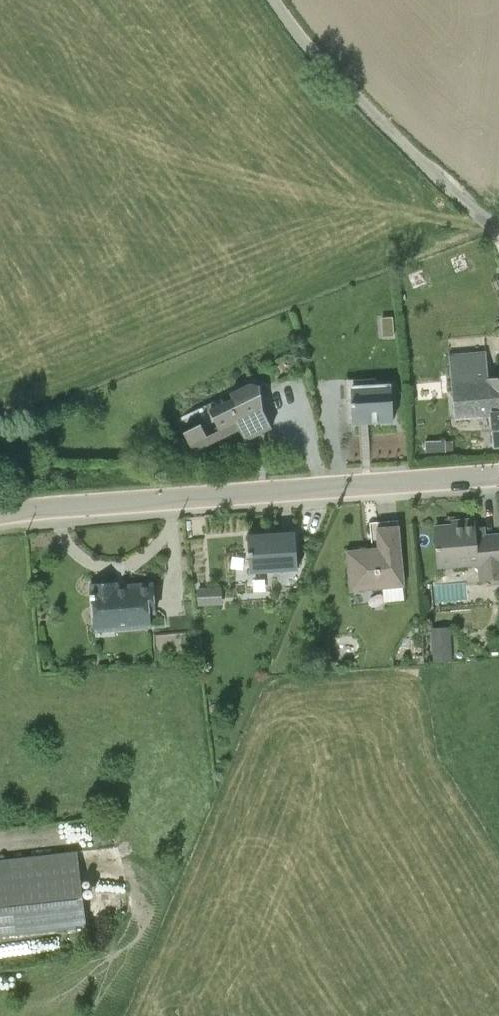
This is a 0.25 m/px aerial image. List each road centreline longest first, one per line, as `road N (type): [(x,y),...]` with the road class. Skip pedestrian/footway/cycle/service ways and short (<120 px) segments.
road 1 (tertiary): [(498,474),(0,514)]
road 2 (unclassified): [(498,228),(322,63),(275,0)]

